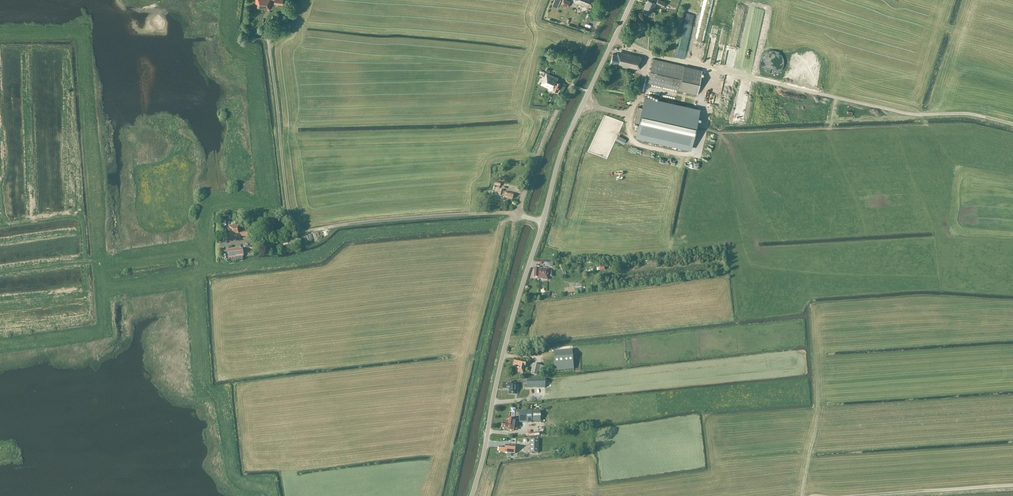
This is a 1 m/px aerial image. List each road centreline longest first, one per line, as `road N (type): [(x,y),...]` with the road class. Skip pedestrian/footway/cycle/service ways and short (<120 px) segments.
road 1 (track): [(609,0),(517,215),(449,495)]
road 2 (track): [(265,20),(287,201),(299,229),(517,215)]
road 3 (unclassified): [(472,495),(543,222)]
road 4 (unclassified): [(543,222),(564,148),(633,0)]

